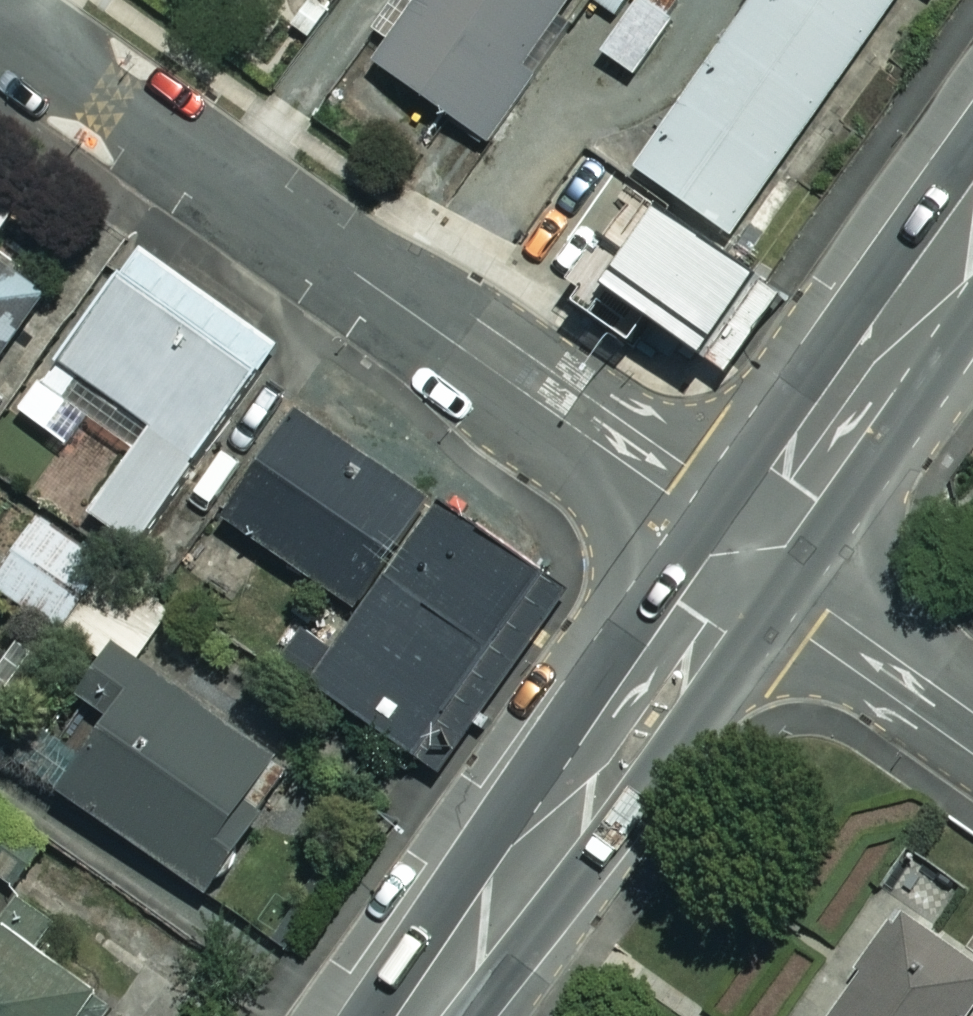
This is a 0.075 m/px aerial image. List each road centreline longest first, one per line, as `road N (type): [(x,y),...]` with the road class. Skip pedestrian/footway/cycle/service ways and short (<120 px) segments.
road 1 (residential): [(108,101),(746,555)]
road 2 (secondary): [(746,555),(421,1015)]
road 3 (secondary): [(972,229),(746,555)]
road 4 (residential): [(746,555),(972,715)]
road 5 (residential): [(0,24),(108,101)]

